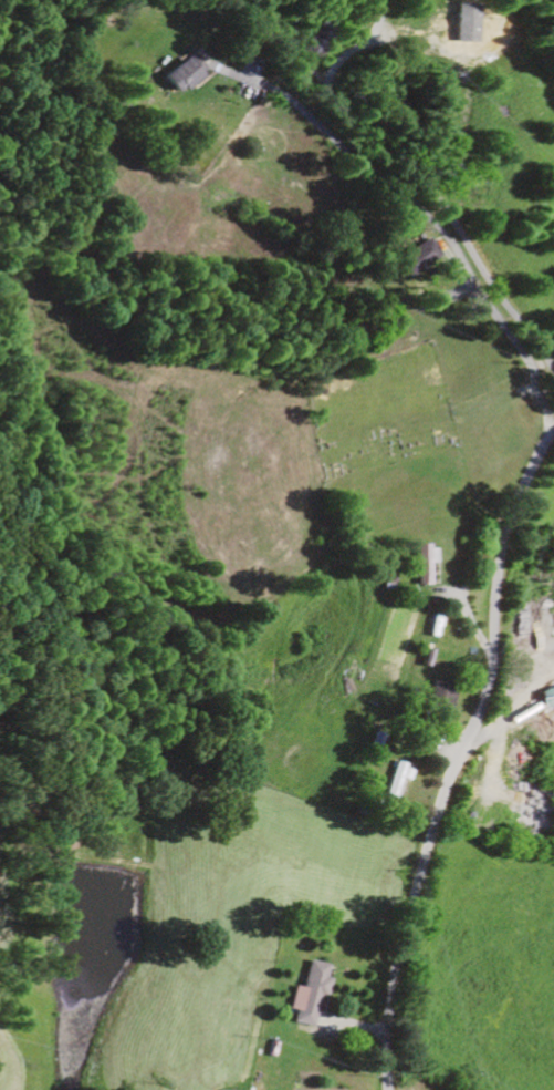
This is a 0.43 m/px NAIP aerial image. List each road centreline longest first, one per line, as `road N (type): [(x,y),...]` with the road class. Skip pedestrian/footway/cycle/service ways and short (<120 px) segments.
road 1 (residential): [(386,1089),(393,978),(435,813),(484,688),(496,547),(518,490),(553,434)]
road 2 (residential): [(553,373),(412,164),(328,95)]

